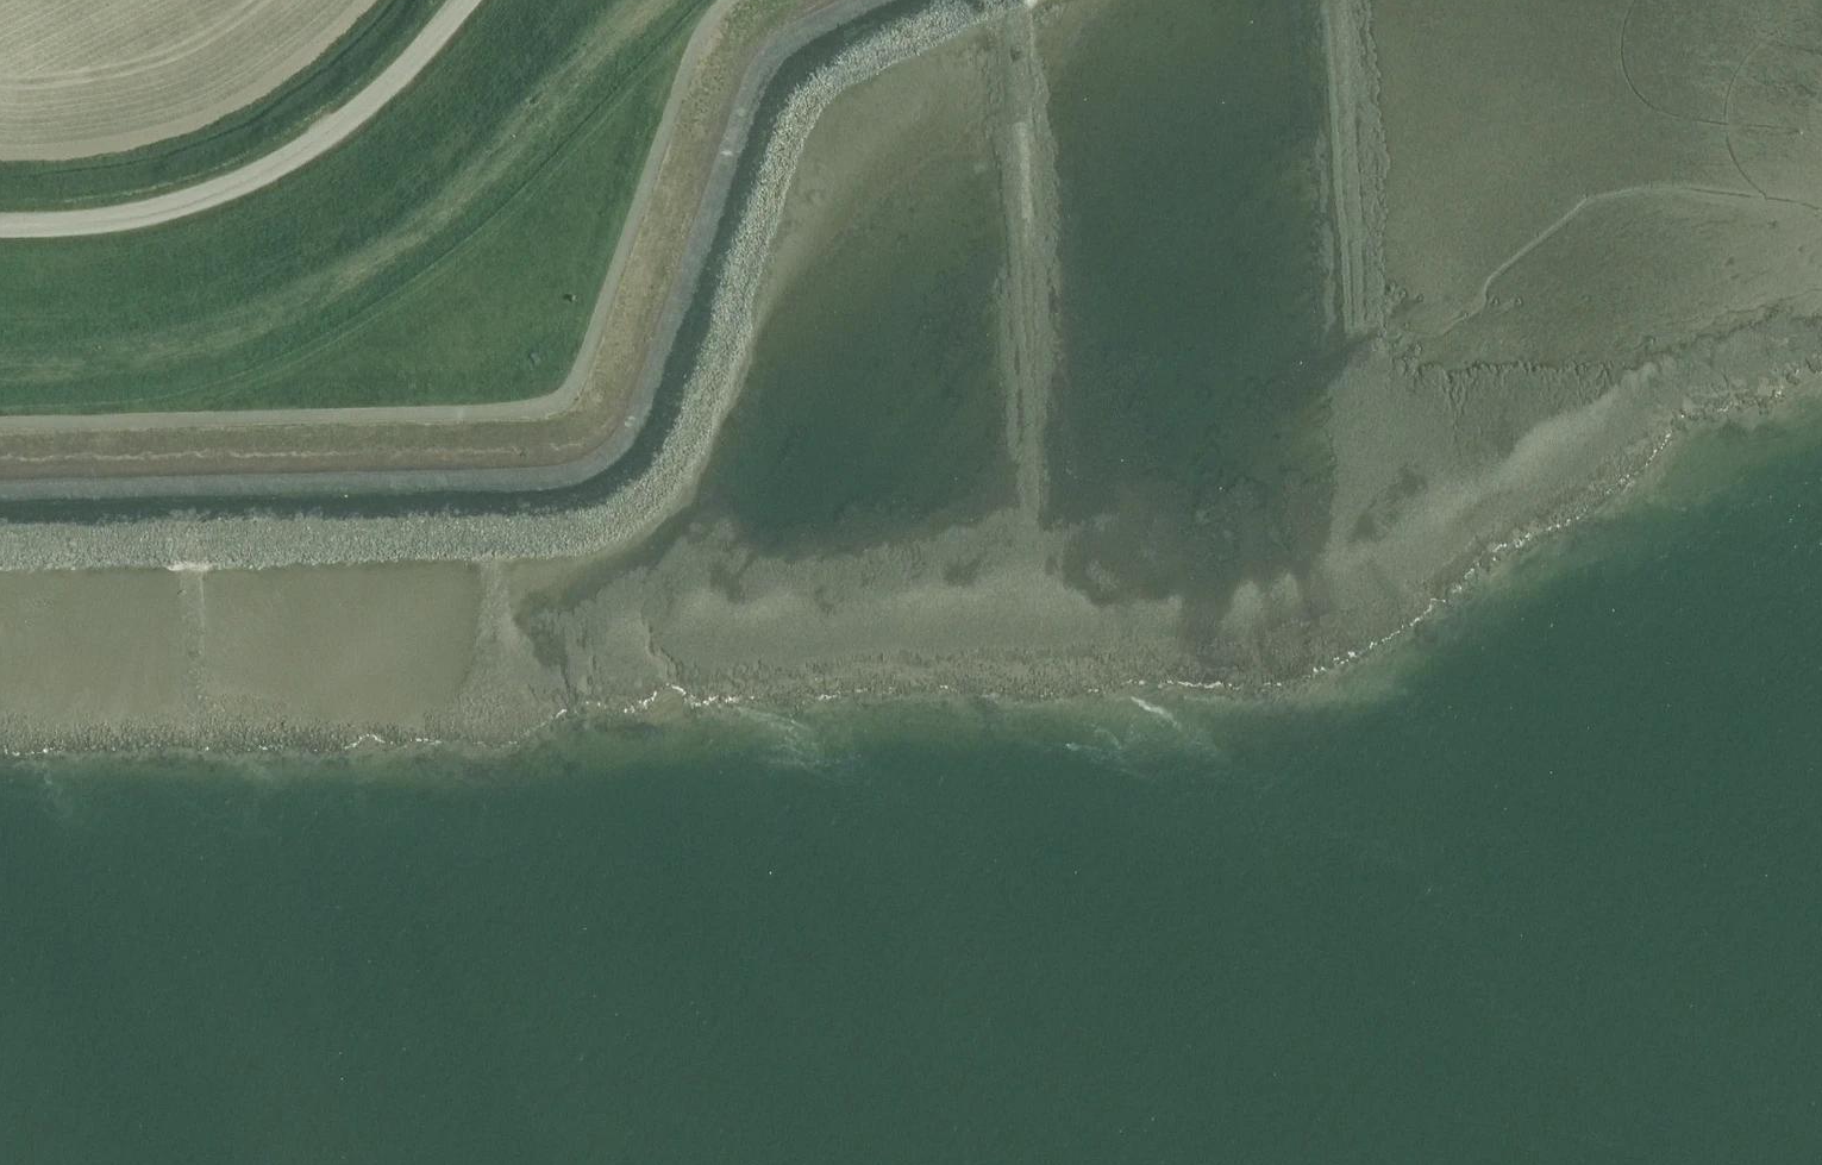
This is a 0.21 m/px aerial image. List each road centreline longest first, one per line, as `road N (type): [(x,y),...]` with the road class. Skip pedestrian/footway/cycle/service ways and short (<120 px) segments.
road 1 (unclassified): [(0,231),(51,233),(197,210),(289,182),(372,118),(491,0)]

